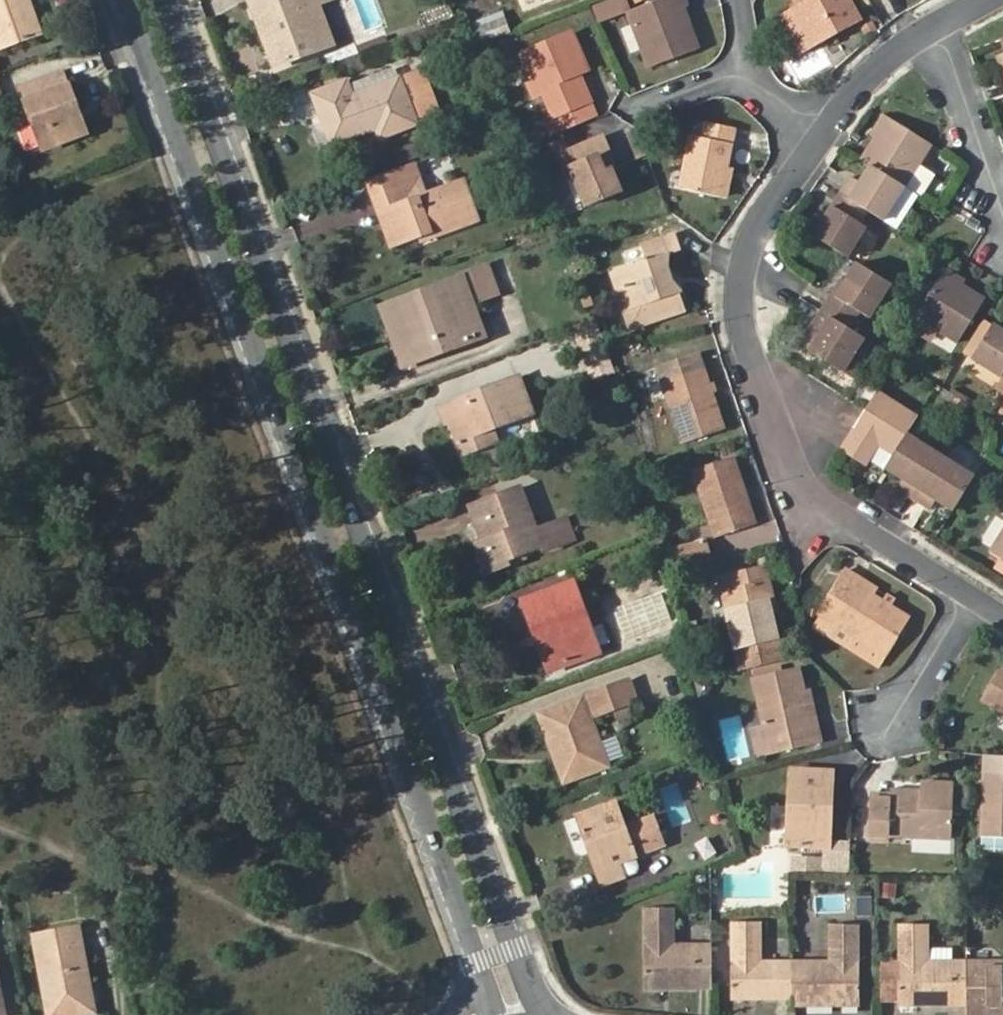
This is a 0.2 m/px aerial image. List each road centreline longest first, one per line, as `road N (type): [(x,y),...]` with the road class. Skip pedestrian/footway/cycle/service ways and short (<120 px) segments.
road 1 (tertiary): [(551,1014),(172,0)]
road 2 (tertiary): [(123,0),(478,972)]
road 3 (residential): [(825,136),(759,241),(746,289),(767,399),(795,468),(819,497),(973,595)]
road 4 (residential): [(933,25),(999,192),(1002,253)]
road 5 (residential): [(933,25),(825,136)]
road 6 (residential): [(973,595),(896,713)]

